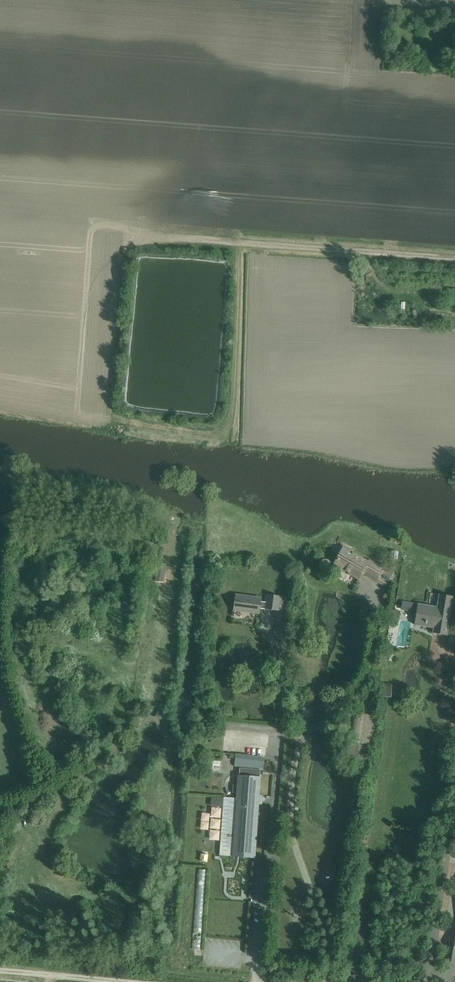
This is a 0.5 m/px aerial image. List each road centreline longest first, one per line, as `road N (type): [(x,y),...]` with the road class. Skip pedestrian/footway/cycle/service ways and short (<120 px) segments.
road 1 (unclassified): [(454,258),(129,234)]
road 2 (unclassified): [(131,981),(0,969)]

